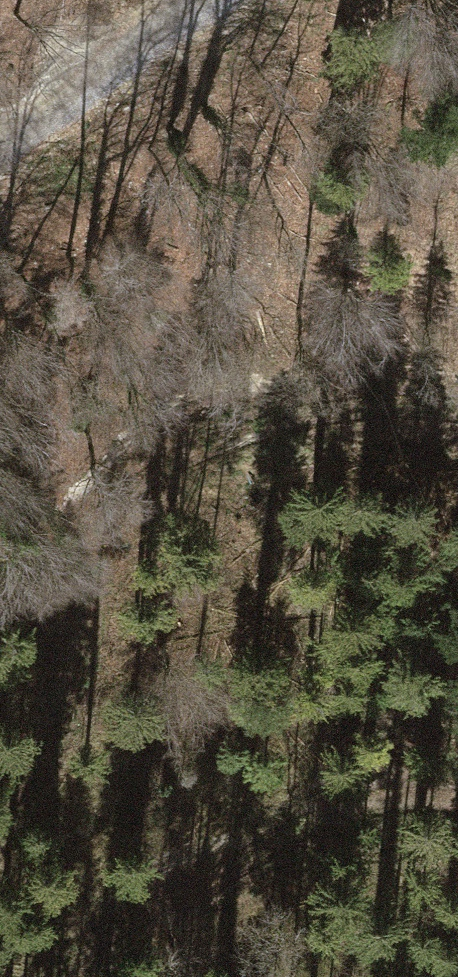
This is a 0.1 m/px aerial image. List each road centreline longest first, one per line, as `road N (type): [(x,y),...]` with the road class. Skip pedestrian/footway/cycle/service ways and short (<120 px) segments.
road 1 (track): [(0,835),(84,720),(117,575),(112,525),(123,477),(189,438),(286,411),(457,420)]
road 2 (track): [(457,792),(434,784),(318,812),(145,923),(41,976)]
road 3 (track): [(268,0),(122,65),(16,168),(0,174)]

